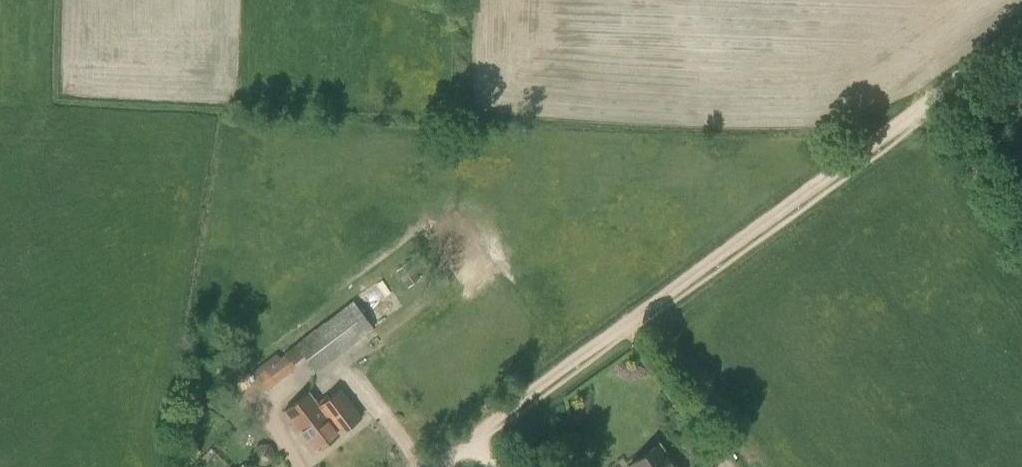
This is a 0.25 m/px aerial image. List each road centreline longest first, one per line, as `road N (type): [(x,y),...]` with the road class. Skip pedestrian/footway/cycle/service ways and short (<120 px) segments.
road 1 (track): [(1021,38),(428,466)]

